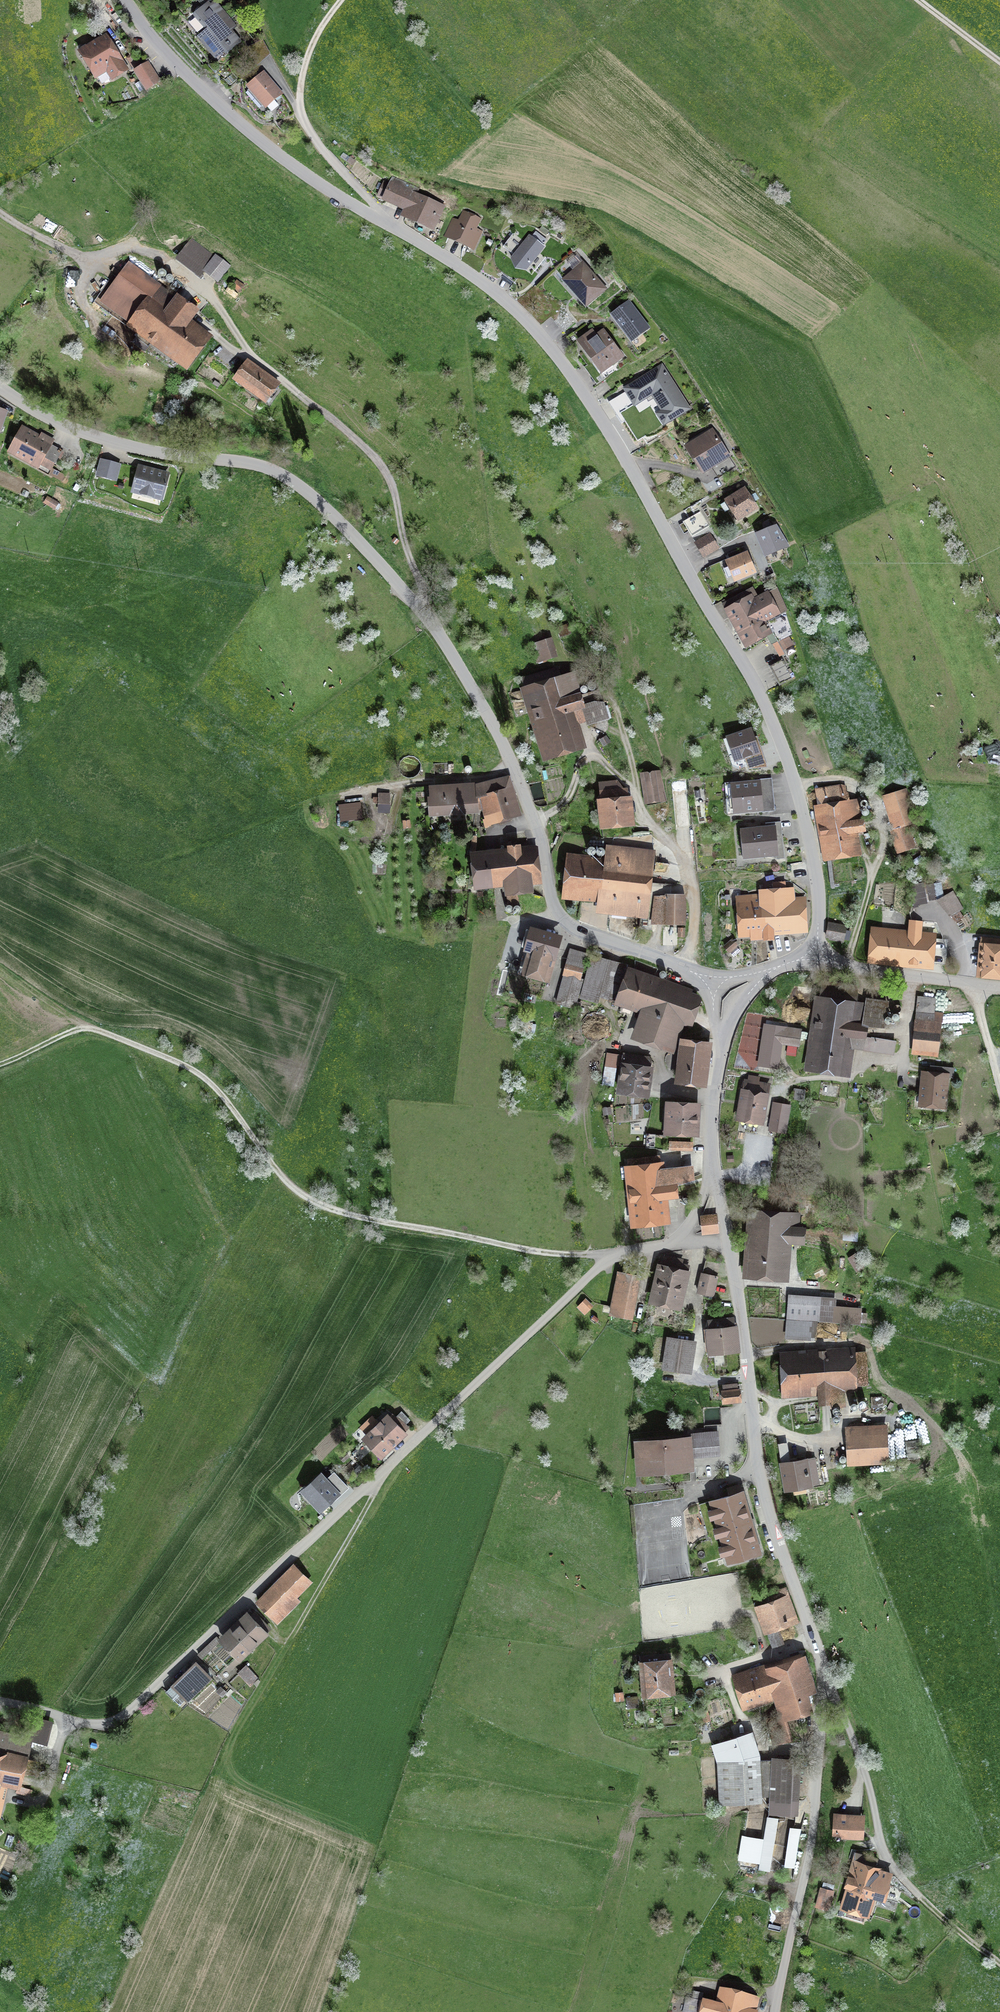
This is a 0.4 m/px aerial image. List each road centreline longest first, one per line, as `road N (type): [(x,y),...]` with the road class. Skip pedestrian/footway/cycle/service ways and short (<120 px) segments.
road 1 (residential): [(125,0),(186,79),(243,130),(505,302),(545,343),(752,683),(782,750),(807,819),(819,893),(815,956)]
road 2 (unclassified): [(113,443),(278,475),(334,516),(422,613),(498,733),(540,838),(558,914),(588,935),(696,974)]
road 3 (residential): [(670,1244),(608,1256),(125,1715),(98,1725),(66,1718)]
road 4 (residential): [(775,2011),(802,1884),(823,1680),(762,1482),(729,1244)]
road 5 (track): [(0,1067),(88,1031),(205,1082),(280,1184),(306,1203),(507,1249),(608,1256)]
road 6 (track): [(0,214),(83,256),(144,251),(210,296),(258,361),(386,472),(422,613)]
road 7 (track): [(341,0),(308,56),(301,112),(384,224)]
road 8 (residential): [(815,956),(999,987)]
road 9 (track): [(291,1637),(363,1515),(371,1482)]
road 10 (residential): [(712,1174),(720,1040)]
road 11 (unclassified): [(0,392),(66,429),(113,443)]

